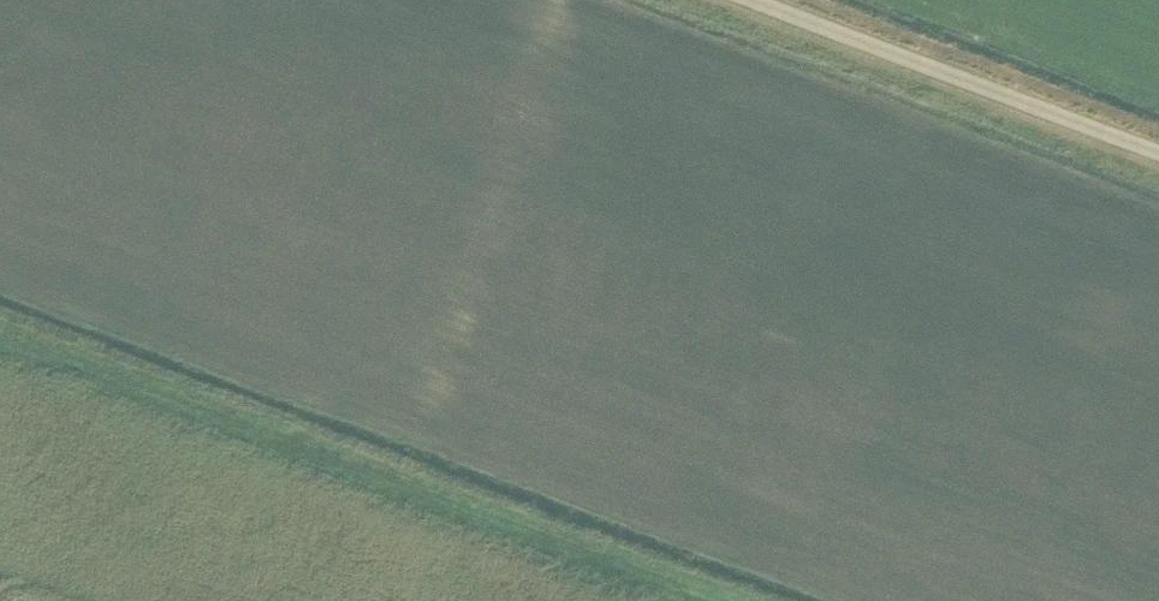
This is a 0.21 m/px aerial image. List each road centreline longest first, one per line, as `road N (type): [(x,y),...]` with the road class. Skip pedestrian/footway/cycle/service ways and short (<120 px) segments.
road 1 (unclassified): [(760,0),(1158,149)]

